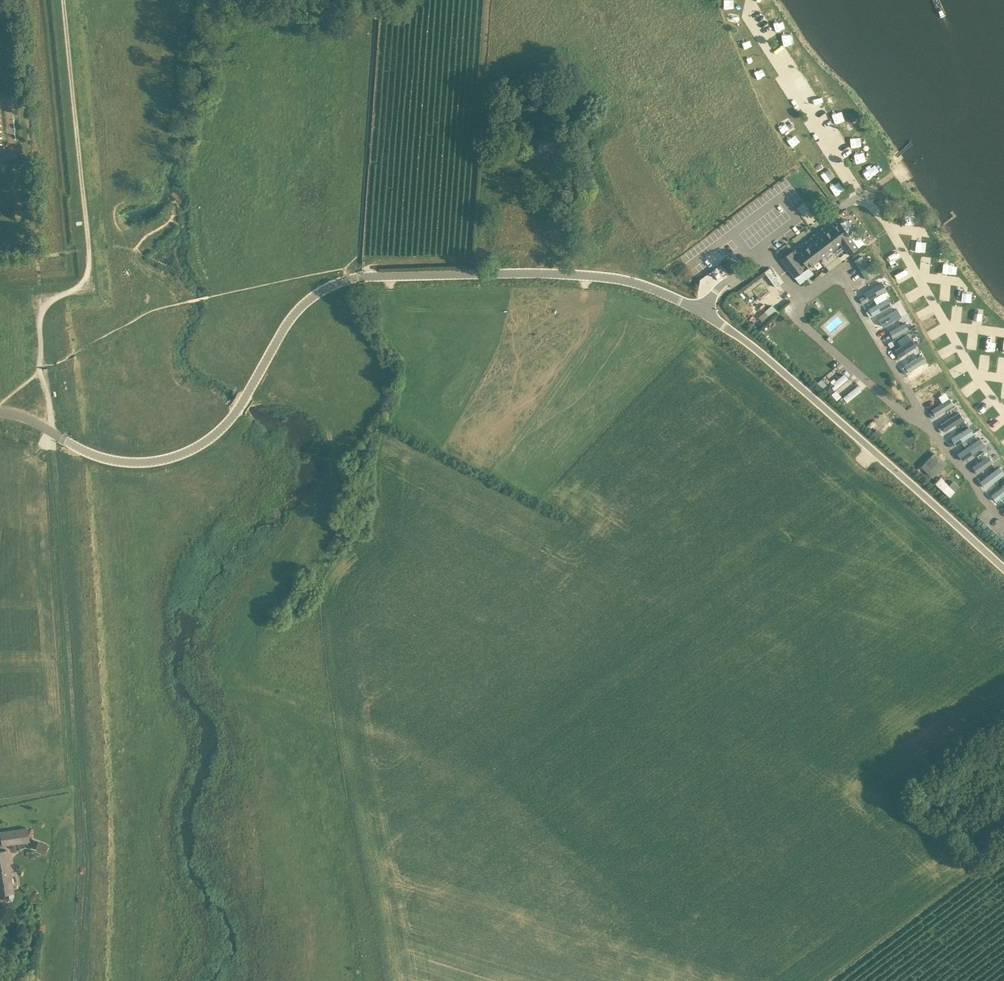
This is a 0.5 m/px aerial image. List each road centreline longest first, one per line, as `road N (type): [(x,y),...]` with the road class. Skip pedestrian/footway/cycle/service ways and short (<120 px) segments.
road 1 (unclassified): [(704,313),(654,288),(590,275),(362,275),(298,309),(233,416),(185,452),(115,460),(0,411)]
road 2 (track): [(76,980),(81,839),(55,451)]
road 3 (unclassified): [(1003,568),(704,313)]
road 4 (unclassified): [(905,165),(774,258),(724,282),(704,313)]

